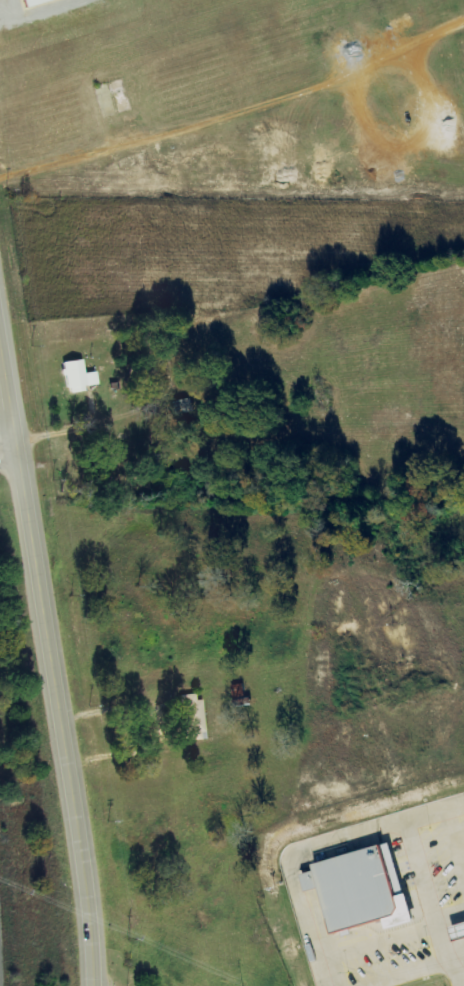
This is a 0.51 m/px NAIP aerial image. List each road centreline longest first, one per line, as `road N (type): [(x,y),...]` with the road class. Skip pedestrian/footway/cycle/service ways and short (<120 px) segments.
road 1 (secondary): [(93,985),(77,817),(0,332)]

